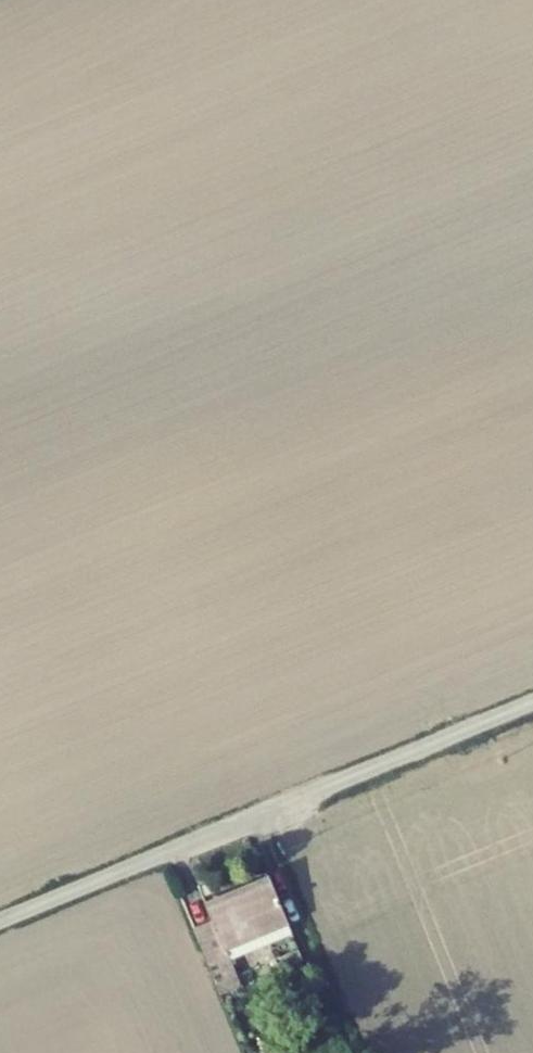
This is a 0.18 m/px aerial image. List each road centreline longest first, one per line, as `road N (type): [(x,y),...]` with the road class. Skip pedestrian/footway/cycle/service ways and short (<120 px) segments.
road 1 (unclassified): [(0,922),(532,703)]

